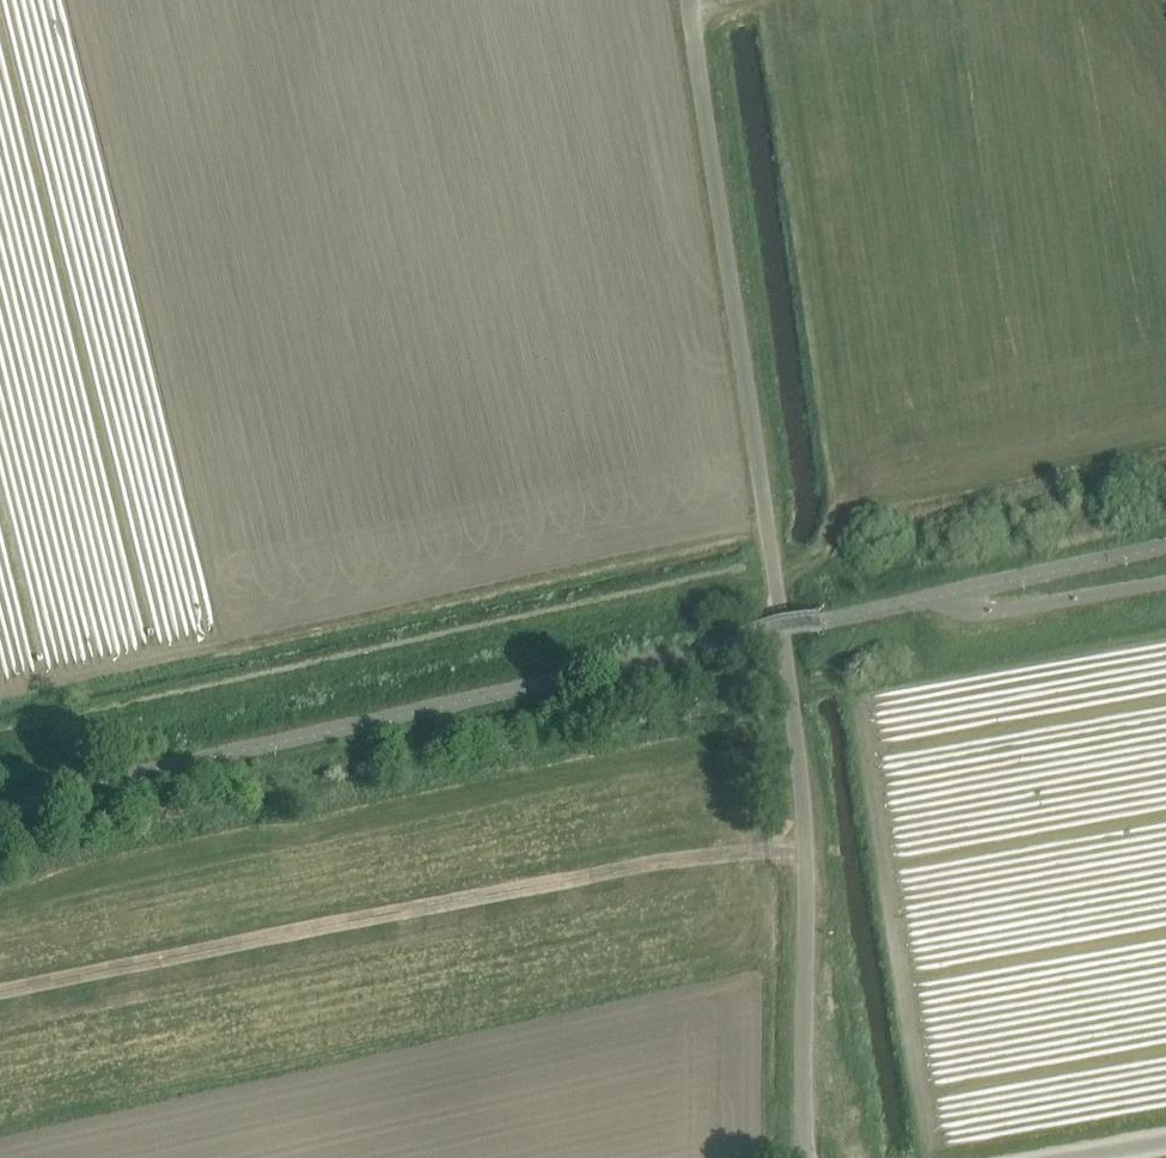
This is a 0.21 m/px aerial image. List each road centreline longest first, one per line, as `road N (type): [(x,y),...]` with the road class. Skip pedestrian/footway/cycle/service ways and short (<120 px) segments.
road 1 (unclassified): [(810,1157),(798,767),(688,0)]

